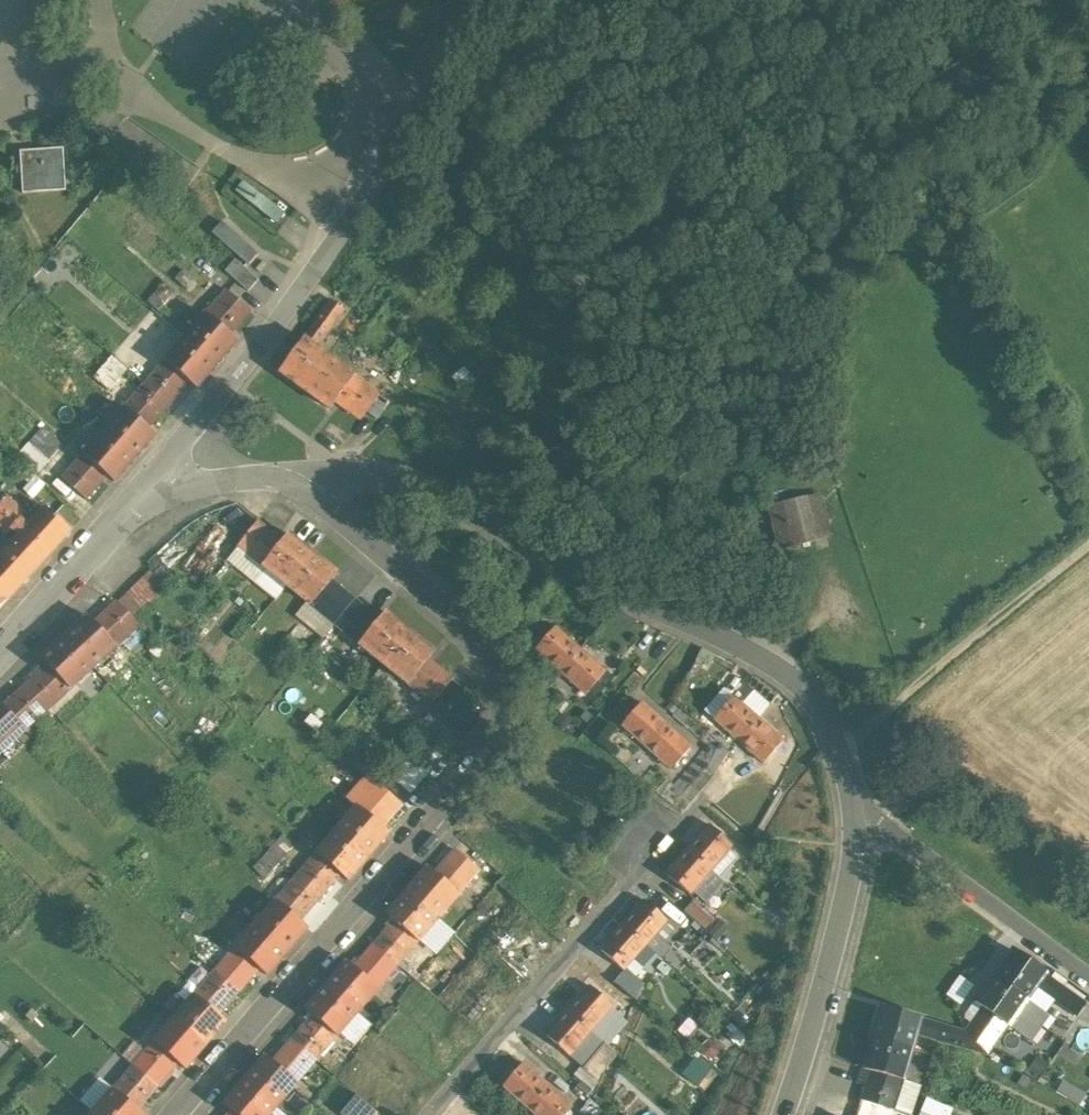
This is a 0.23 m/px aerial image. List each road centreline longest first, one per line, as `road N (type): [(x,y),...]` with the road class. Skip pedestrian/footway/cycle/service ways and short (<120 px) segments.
road 1 (residential): [(311,471),(328,512),(460,617),(500,671),(499,737),(182,1114)]
road 2 (residential): [(311,471),(375,472),(418,490),(589,584),(777,671),(832,726),(857,825)]
road 3 (residential): [(161,470),(344,230),(469,30)]
road 4 (residential): [(421,1114),(654,840)]
road 5 (track): [(840,755),(1088,566)]
road 6 (residential): [(857,825),(856,878),(784,1114)]
road 7 (residential): [(1088,987),(894,841),(857,825)]
road 8 (residential): [(0,642),(161,470)]
road 9 (residential): [(161,470),(192,483),(311,471)]

